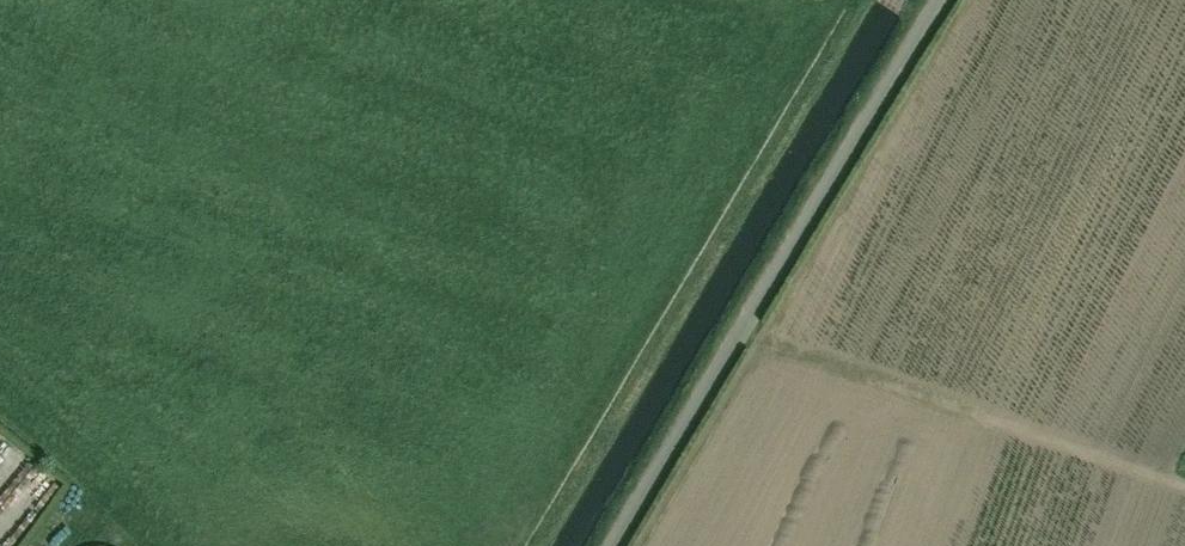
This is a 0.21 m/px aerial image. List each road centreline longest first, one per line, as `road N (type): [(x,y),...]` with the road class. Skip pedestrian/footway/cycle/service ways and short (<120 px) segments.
road 1 (unclassified): [(611,545),(938,0)]

